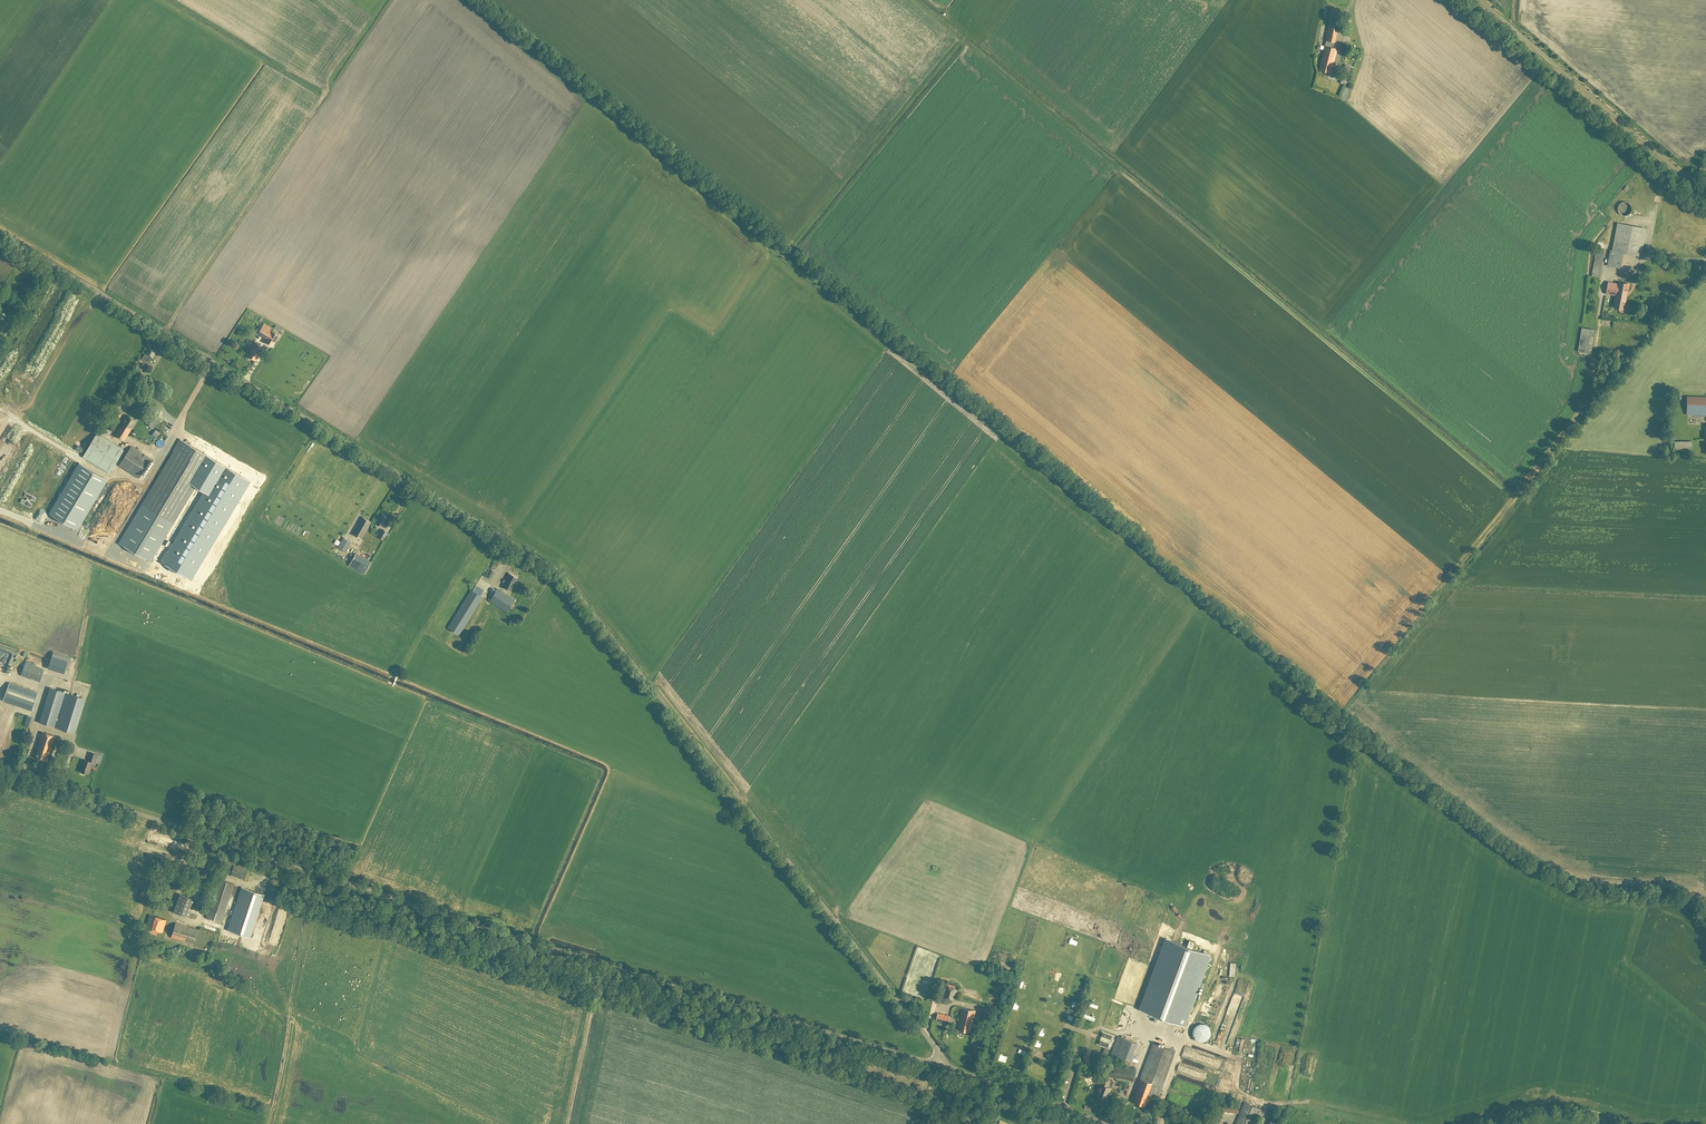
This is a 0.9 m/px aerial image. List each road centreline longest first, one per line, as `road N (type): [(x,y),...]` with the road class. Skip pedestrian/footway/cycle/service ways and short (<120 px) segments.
road 1 (unclassified): [(939,1066),(935,1048),(550,568),(0,237)]
road 2 (unclassified): [(939,1066),(28,777),(0,783)]
road 3 (track): [(162,335),(382,0)]
road 4 (unclassified): [(1705,198),(1475,0)]
road 5 (unclassified): [(1107,1123),(939,1066)]
road 6 (track): [(568,1123),(605,965)]

